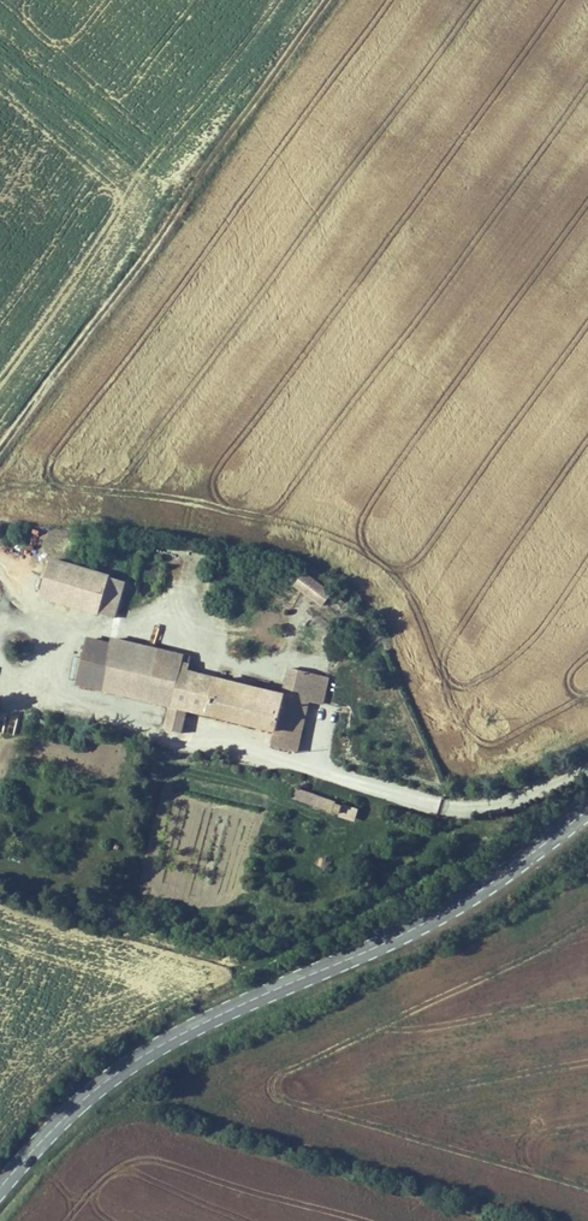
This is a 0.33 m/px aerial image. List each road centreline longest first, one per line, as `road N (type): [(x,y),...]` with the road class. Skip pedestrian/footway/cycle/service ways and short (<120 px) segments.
road 1 (tertiary): [(0,1186),(63,1117),(129,1064),(430,920),(587,809)]
road 2 (track): [(0,447),(324,0)]

